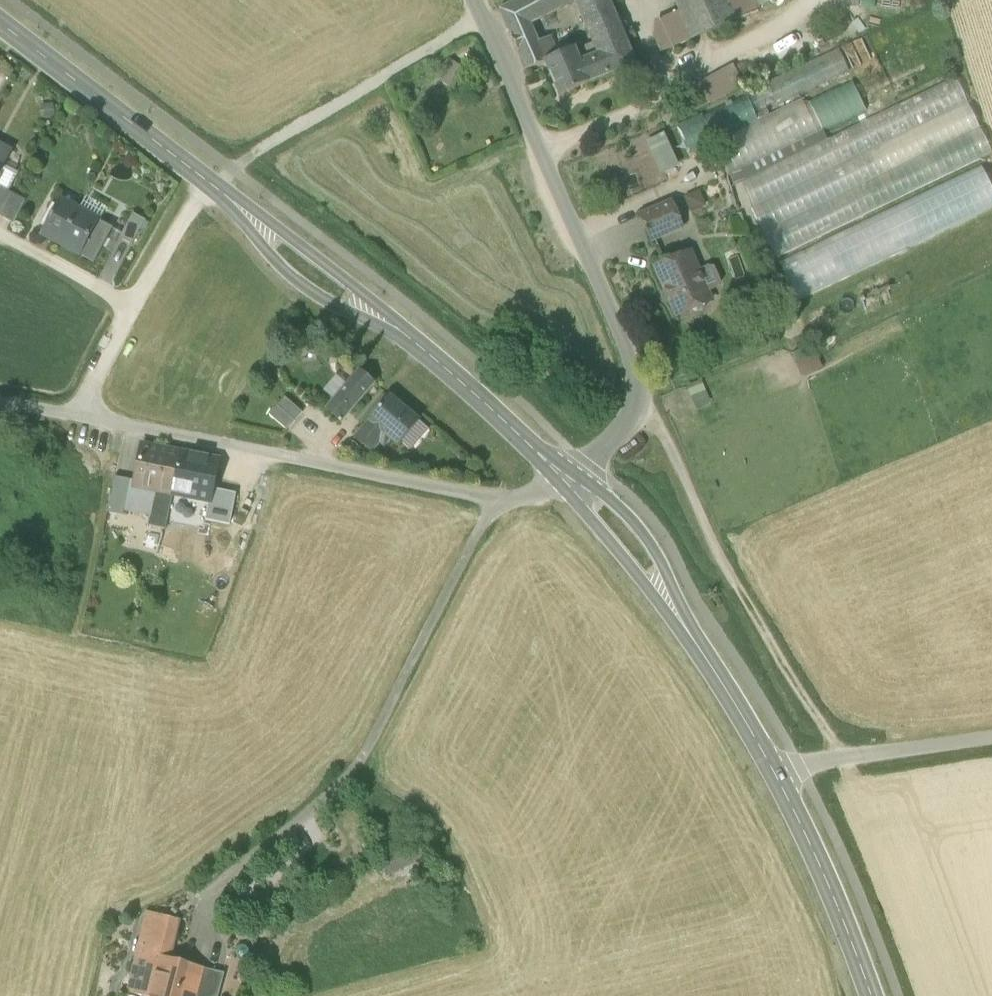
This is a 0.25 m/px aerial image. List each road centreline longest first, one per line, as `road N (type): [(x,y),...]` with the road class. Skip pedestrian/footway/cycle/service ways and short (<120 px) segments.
road 1 (unclassified): [(469,0),(650,400),(562,477)]
road 2 (unclassified): [(562,477),(516,503),(72,412)]
road 3 (tertiary): [(562,477),(416,345),(206,183)]
road 4 (track): [(846,757),(728,577),(650,400)]
road 5 (tertiary): [(775,771),(639,552),(562,477)]
road 6 (track): [(206,183),(480,24)]
road 7 (tertiary): [(206,183),(0,24)]
road 8 (tertiary): [(872,995),(775,771)]
road 9 (unclassified): [(775,771),(991,735)]
road 10 (unclassified): [(134,306),(0,233)]
road 11 (unclassified): [(134,306),(206,183)]
road 12 (unclassified): [(72,412),(134,306)]

